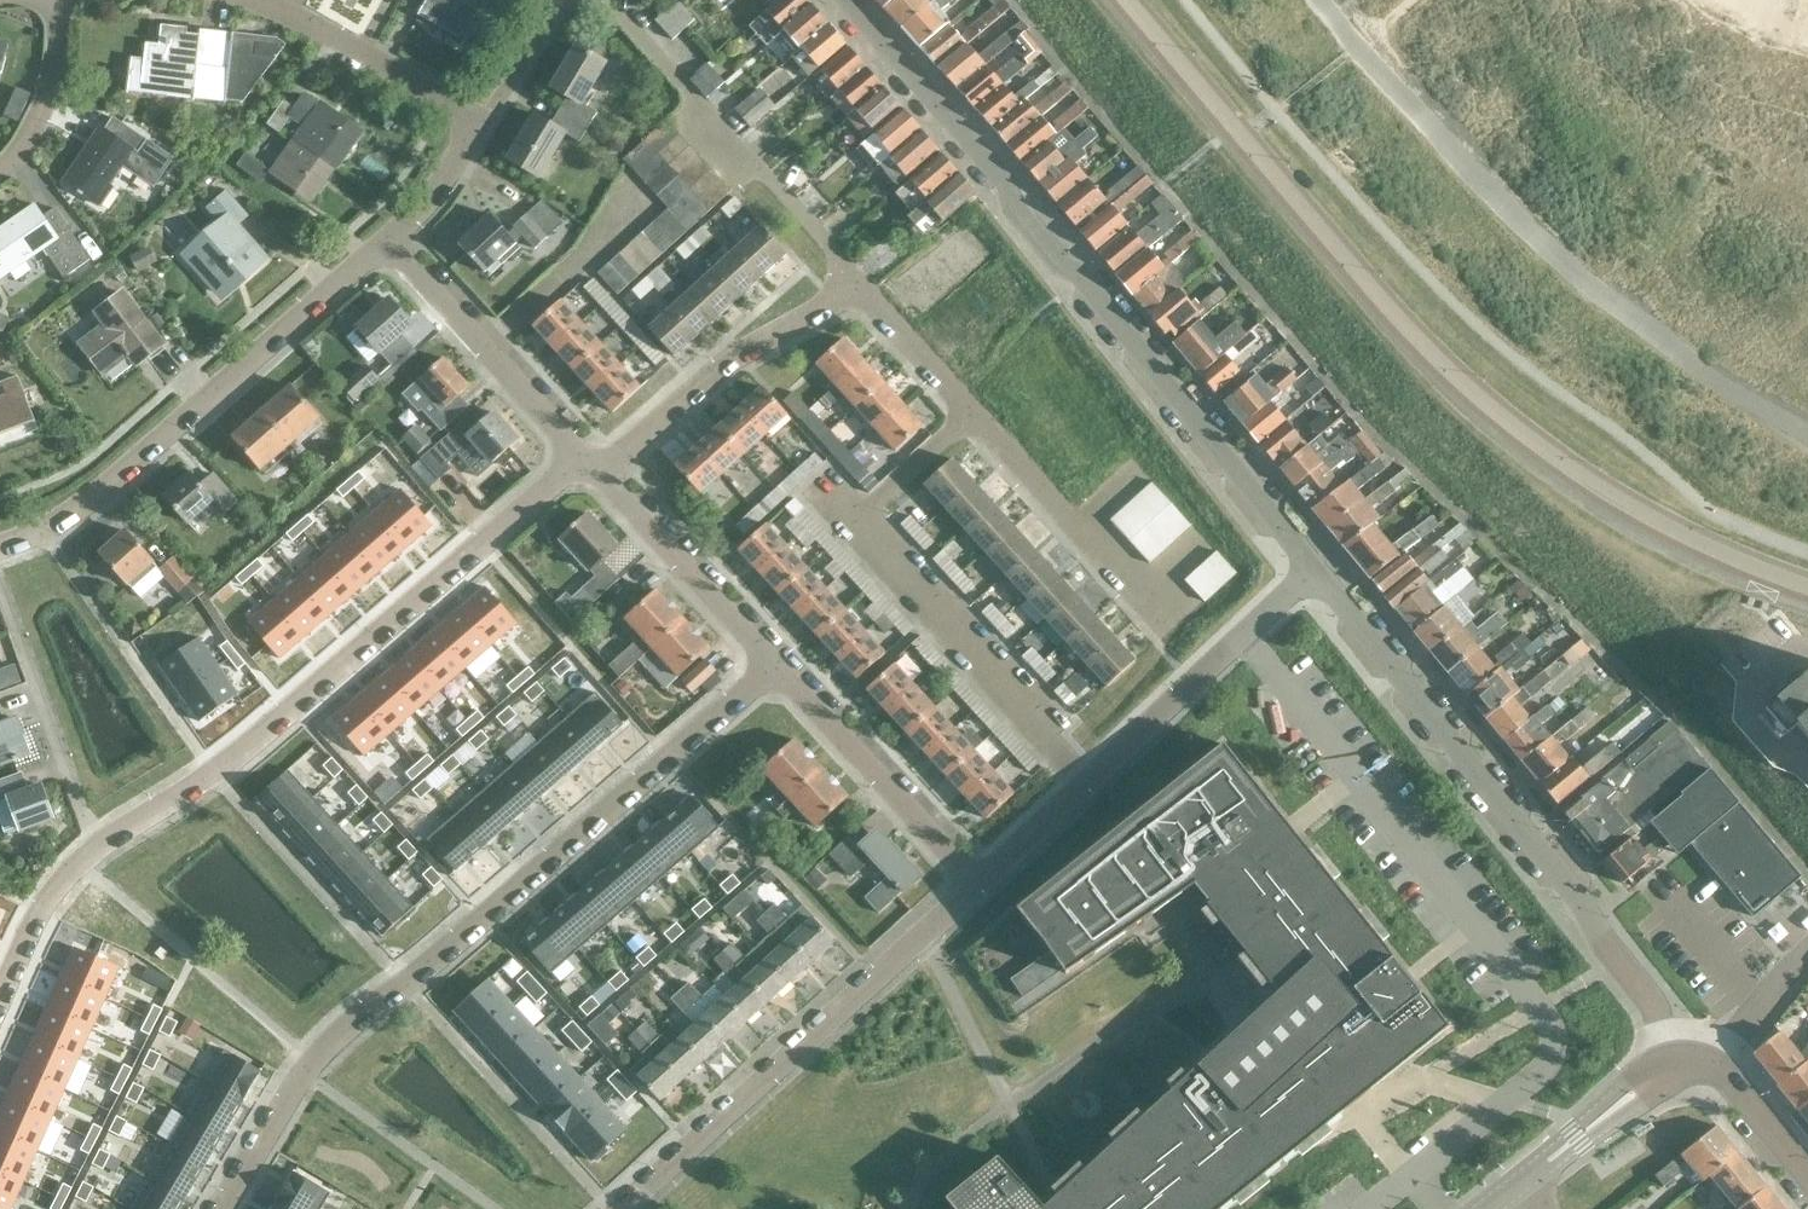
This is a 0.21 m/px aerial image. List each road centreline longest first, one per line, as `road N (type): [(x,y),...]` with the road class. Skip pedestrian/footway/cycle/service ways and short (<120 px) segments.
road 1 (unclassified): [(1130,0),(1460,374),(1561,460),(1664,520),(1807,582)]
road 2 (residential): [(1166,625),(868,289),(728,364),(599,465)]
road 3 (residential): [(837,0),(1320,568)]
road 4 (residential): [(1677,1063),(1659,1002),(1320,568)]
road 5 (residential): [(403,980),(780,655)]
road 6 (residential): [(213,775),(553,490),(599,465)]
road 7 (residential): [(620,1208),(975,885)]
road 8 (residential): [(975,885),(1320,568)]
road 9 (residential): [(46,528),(398,240)]
road 10 (residential): [(607,1208),(403,980)]
road 11 (residential): [(86,865),(313,1068)]
road 12 (residential): [(599,465),(398,240)]
road 13 (unclassified): [(975,885),(780,655)]
road 14 (residential): [(213,775),(46,528)]
road 15 (residential): [(0,574),(100,851)]
road 16 (residential): [(403,980),(213,775)]
road 17 (residential): [(249,0),(292,12),(487,126)]
road 18 (residential): [(780,655),(599,465)]
road 19 (residential): [(313,1068),(329,1094),(495,1208)]
road 20 (secondary): [(1526,1189),(1677,1063)]
road 21 (residential): [(0,170),(36,126),(51,88),(56,0)]
road 22 (residential): [(227,1208),(313,1068)]
road 23 (residential): [(0,999),(42,906),(86,865)]
road 24 (residential): [(563,0),(487,126)]
road 25 (unclassified): [(398,240),(487,126)]
road 26 (secondary): [(1807,1174),(1715,1065)]
road 27 (residential): [(1807,957),(1715,1065)]
road 28 (residential): [(100,851),(213,775)]
road 29 (residential): [(313,1068),(403,980)]

